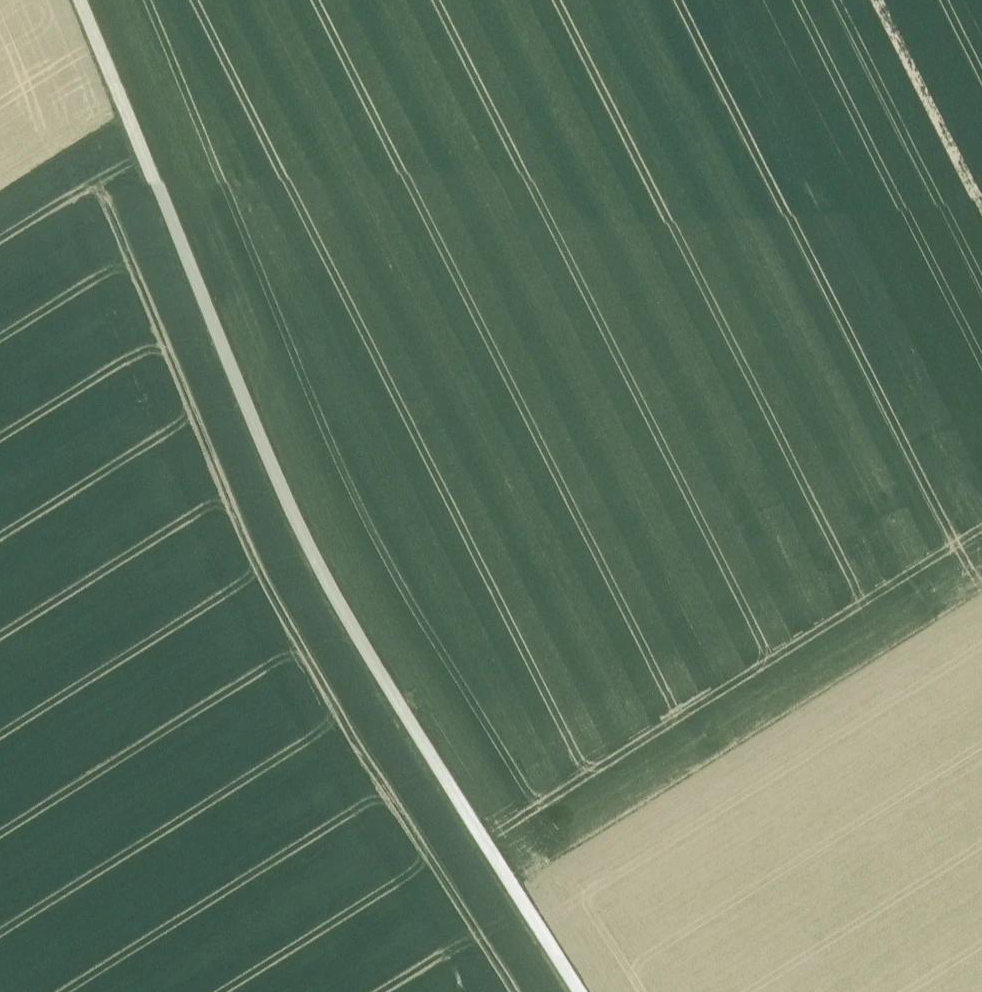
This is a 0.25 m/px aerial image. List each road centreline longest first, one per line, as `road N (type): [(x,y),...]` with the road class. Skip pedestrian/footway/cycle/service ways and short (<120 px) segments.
road 1 (unclassified): [(582,991),(313,562),(81,0)]

